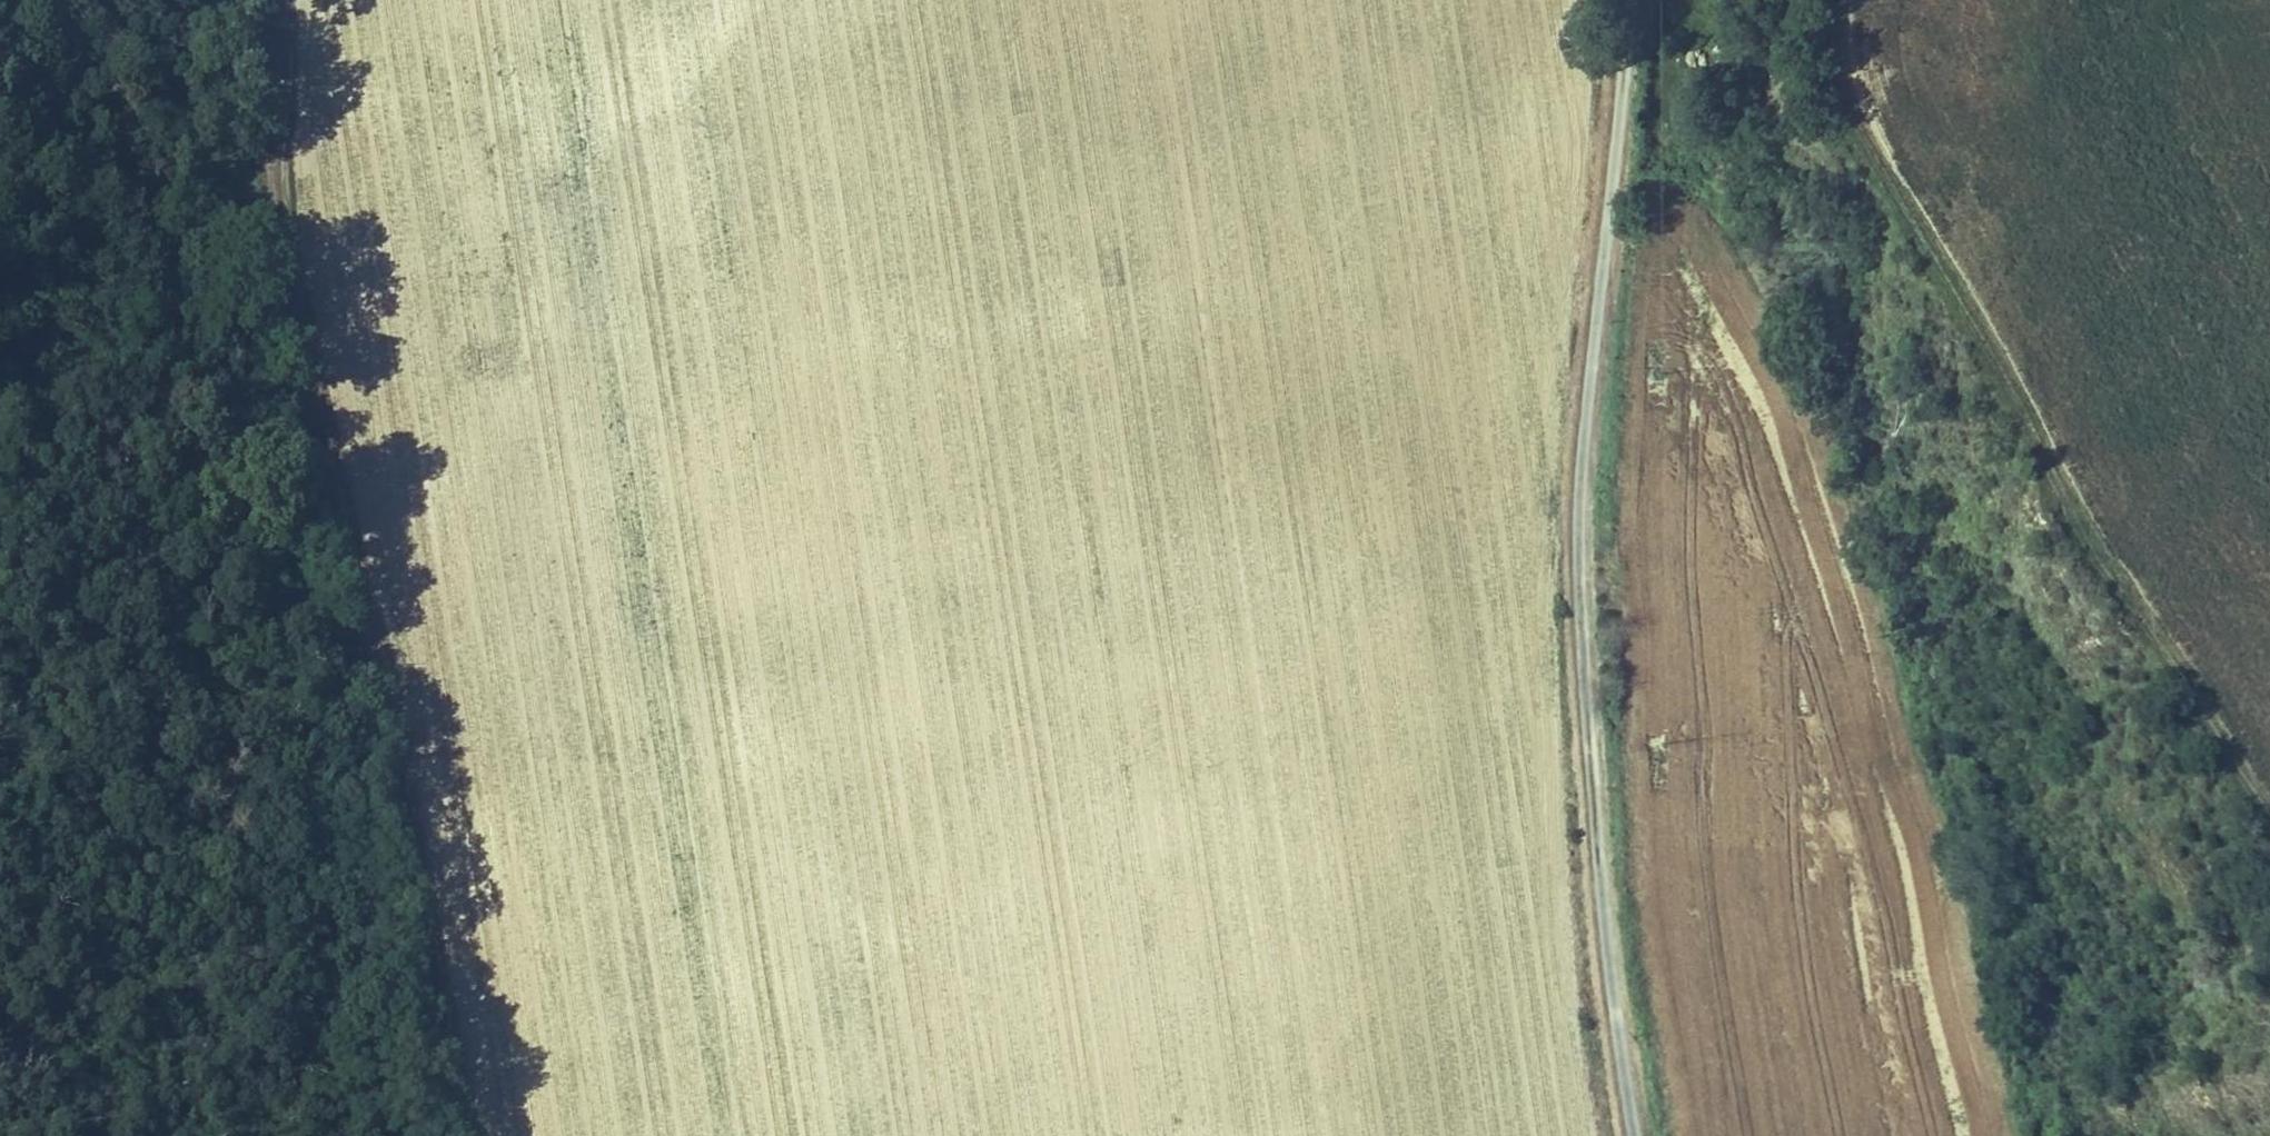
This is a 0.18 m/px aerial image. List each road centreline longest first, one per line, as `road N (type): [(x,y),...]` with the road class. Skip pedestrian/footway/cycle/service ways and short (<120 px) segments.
road 1 (unclassified): [(1630,0),(1580,426),(1576,621),(1636,1135)]

